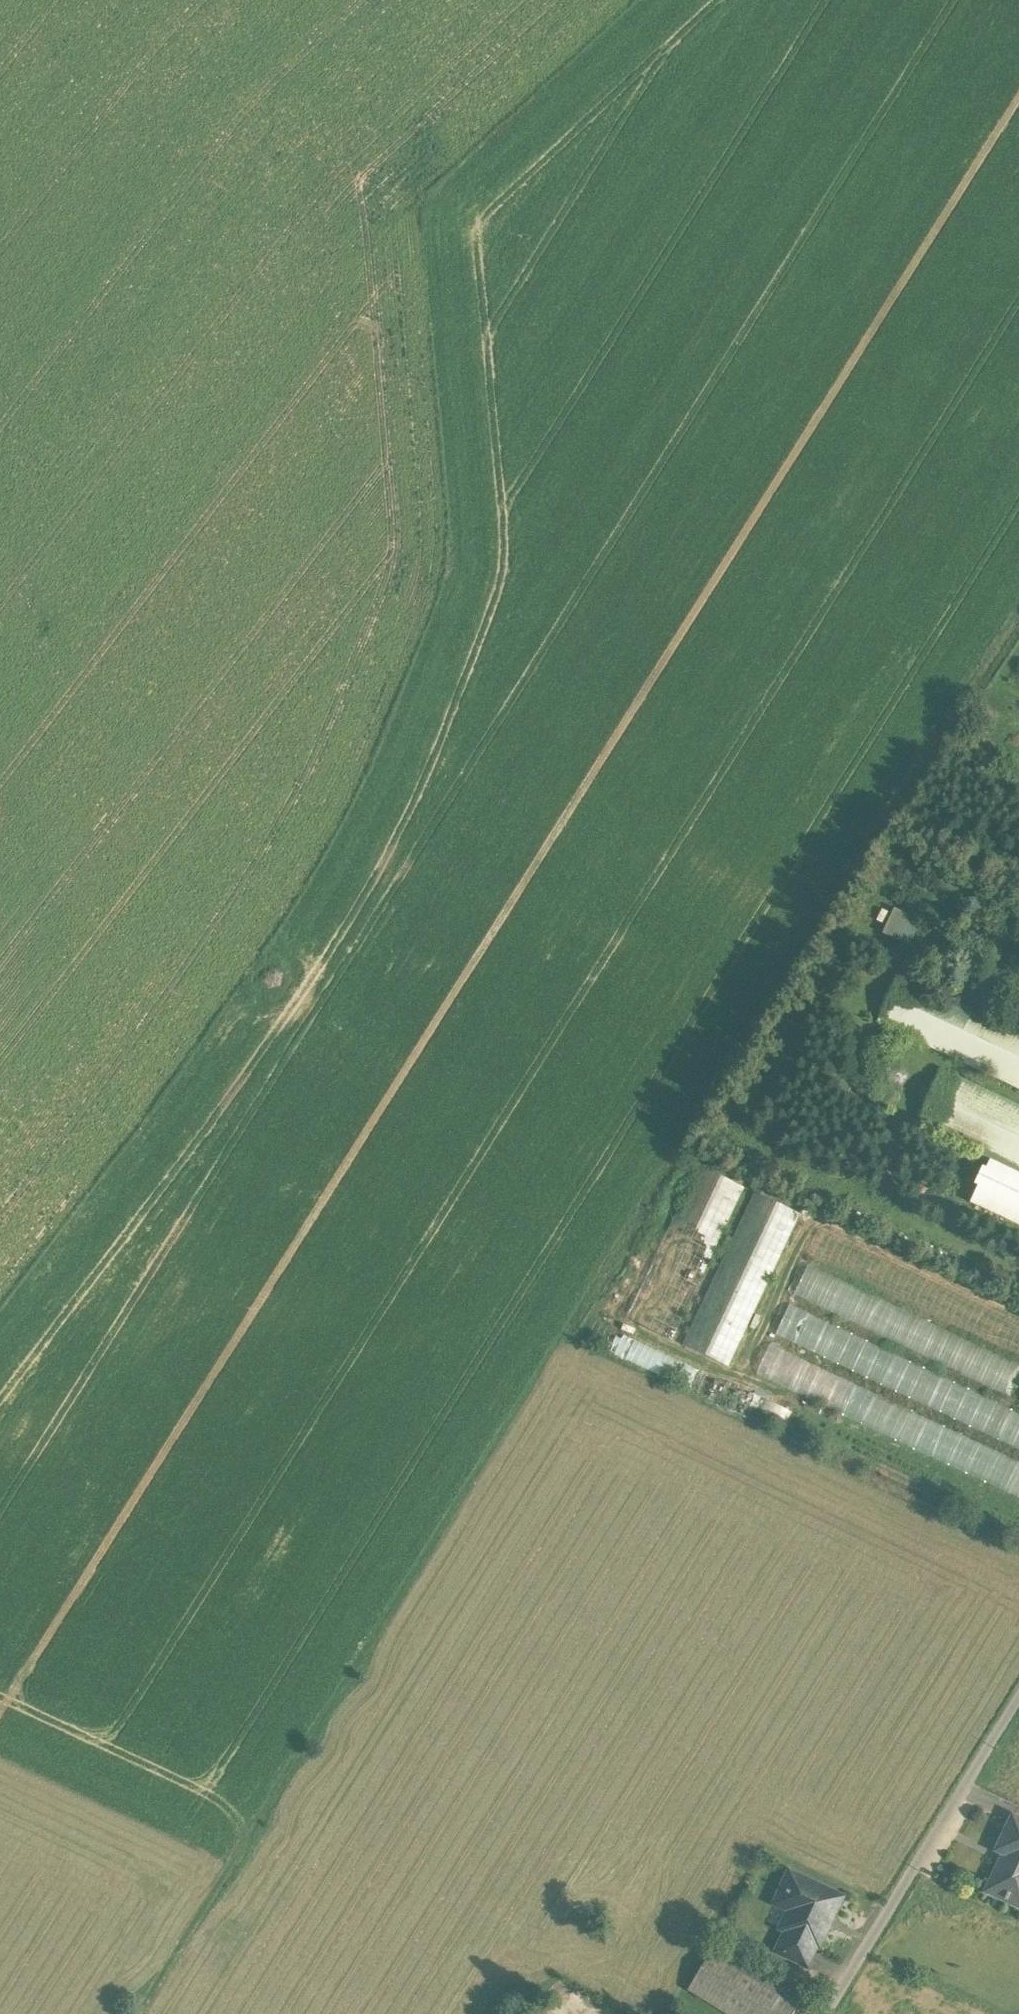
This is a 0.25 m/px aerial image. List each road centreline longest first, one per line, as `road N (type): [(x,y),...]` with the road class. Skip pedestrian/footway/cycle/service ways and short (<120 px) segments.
road 1 (track): [(1018,616),(140,2013)]
road 2 (residential): [(1018,1701),(825,2013)]

